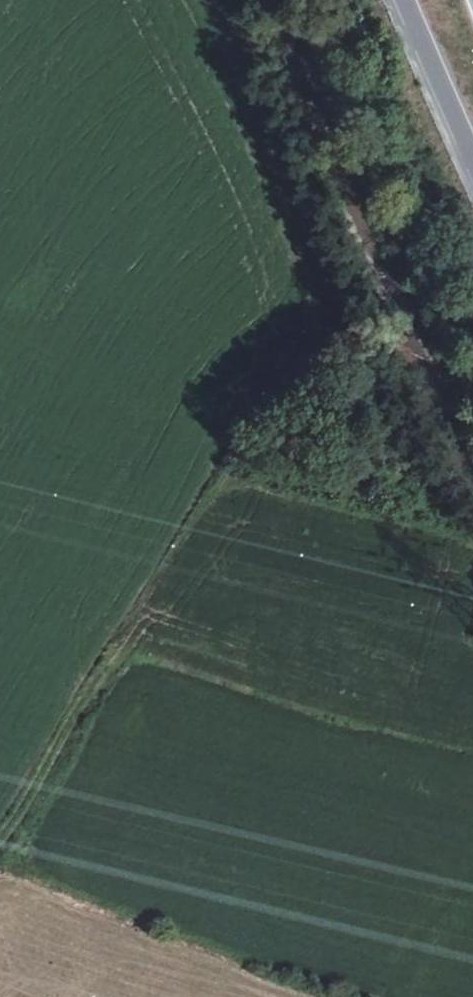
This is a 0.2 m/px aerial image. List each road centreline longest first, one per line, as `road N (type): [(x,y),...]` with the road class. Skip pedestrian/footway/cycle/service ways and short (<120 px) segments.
road 1 (primary): [(405,0),(472,159)]

